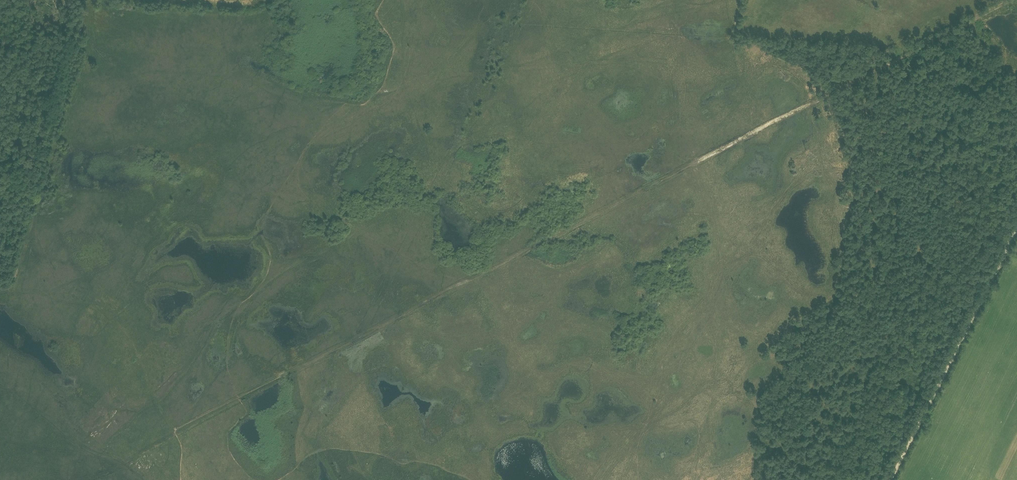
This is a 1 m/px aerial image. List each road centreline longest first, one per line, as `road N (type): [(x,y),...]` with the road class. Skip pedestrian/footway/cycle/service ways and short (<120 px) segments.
road 1 (track): [(1016,229),(892,479)]

